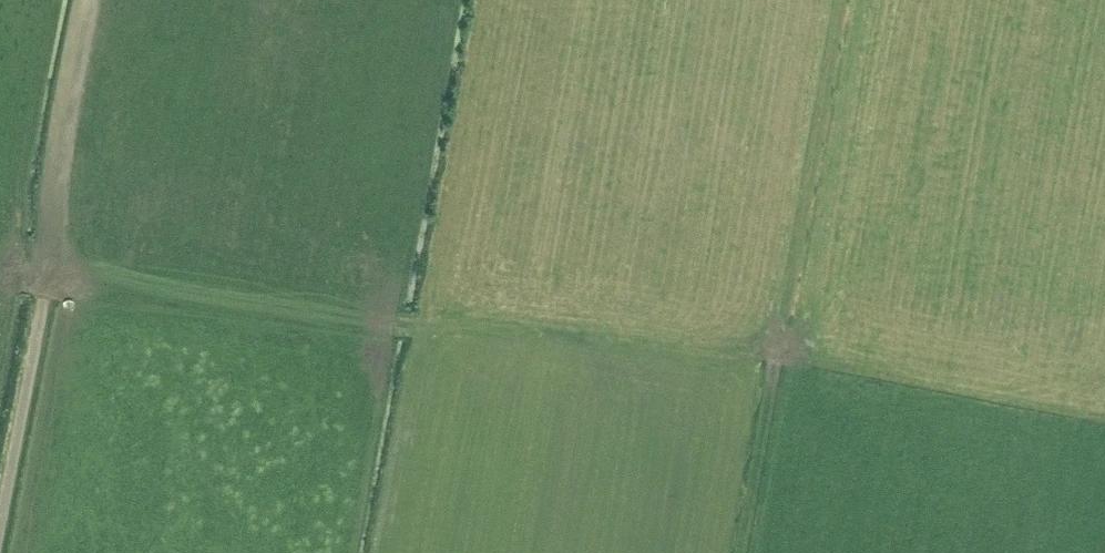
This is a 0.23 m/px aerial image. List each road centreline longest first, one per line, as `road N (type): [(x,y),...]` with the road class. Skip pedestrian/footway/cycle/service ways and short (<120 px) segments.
road 1 (track): [(0,508),(40,304)]

